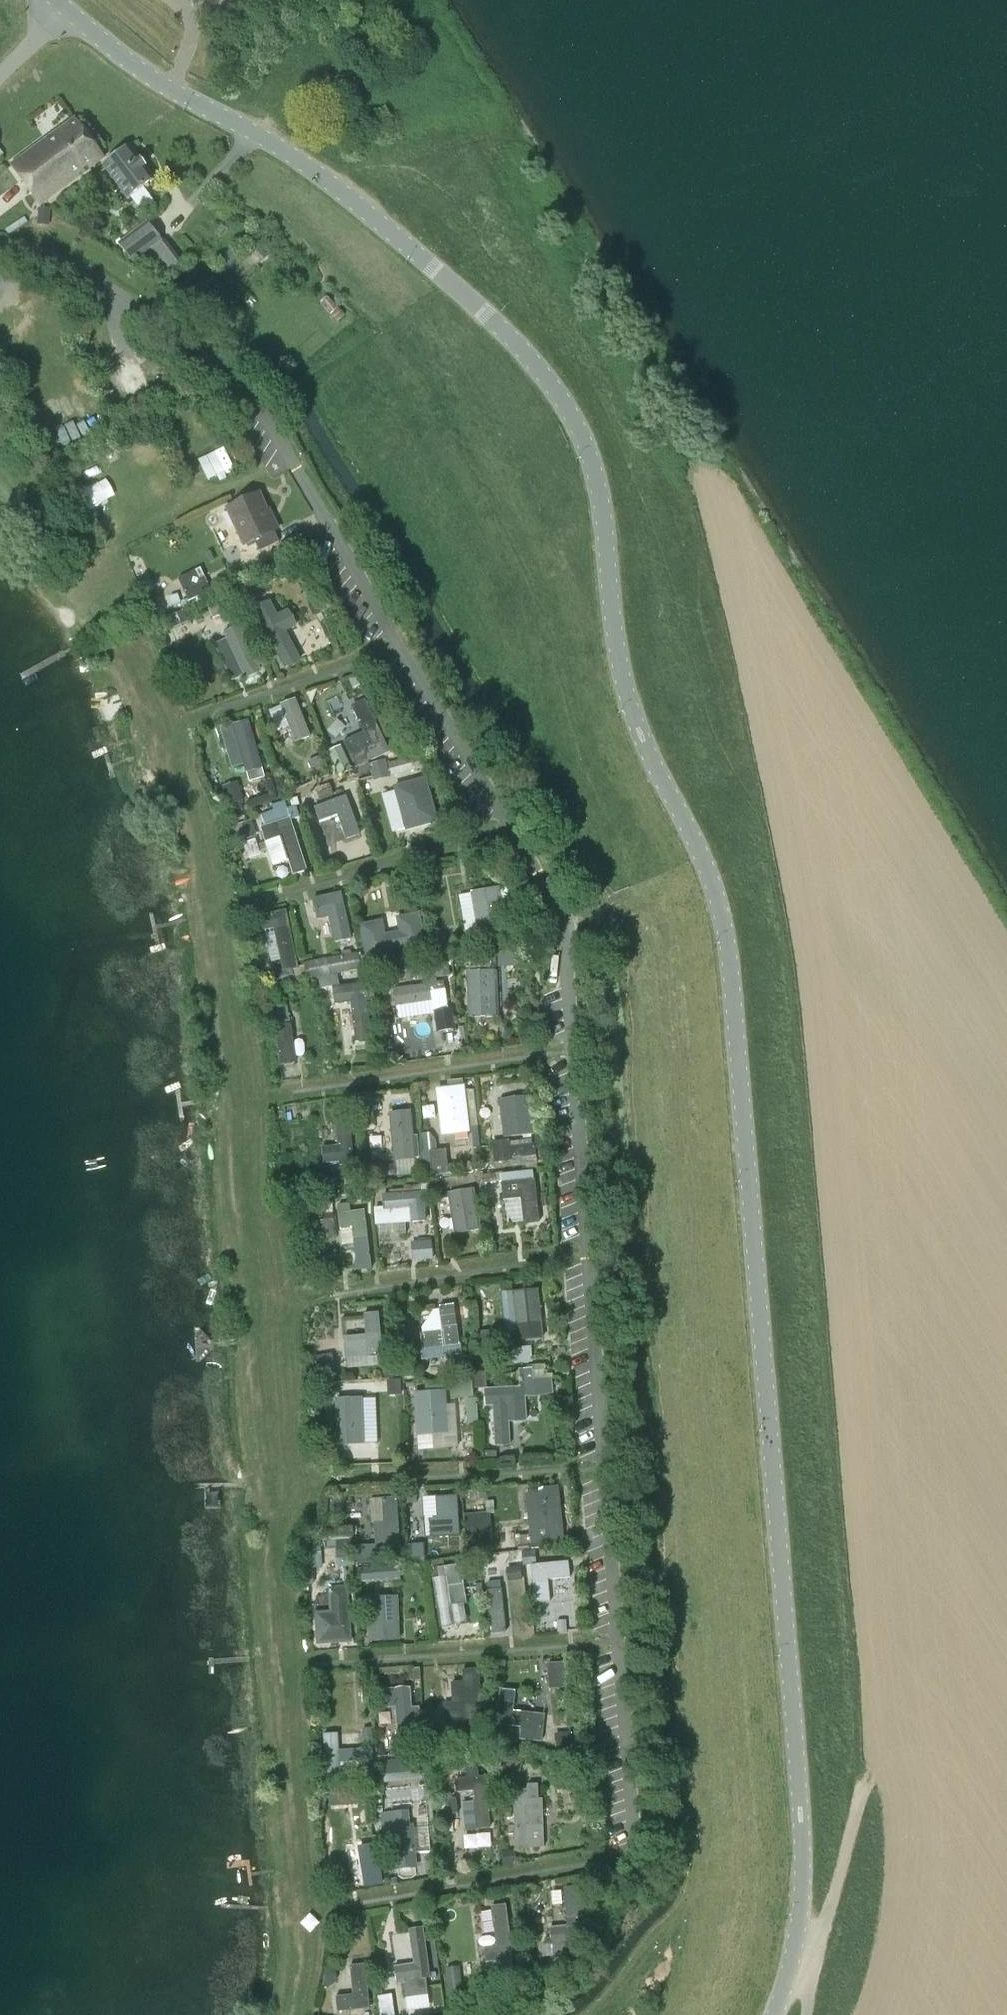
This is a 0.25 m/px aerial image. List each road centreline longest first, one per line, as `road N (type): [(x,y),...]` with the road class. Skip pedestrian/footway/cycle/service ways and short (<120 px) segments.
road 1 (tertiary): [(773,2014),(801,1919),(804,1846),(729,974),(717,893),(625,693),(592,462),(571,408),(529,355),(339,188),(168,90)]
road 2 (track): [(855,1815),(838,1512),(772,881),(691,721),(616,427),(559,335),(495,259),(419,201),(370,178),(307,168)]
road 3 (tertiary): [(168,90),(57,0)]

